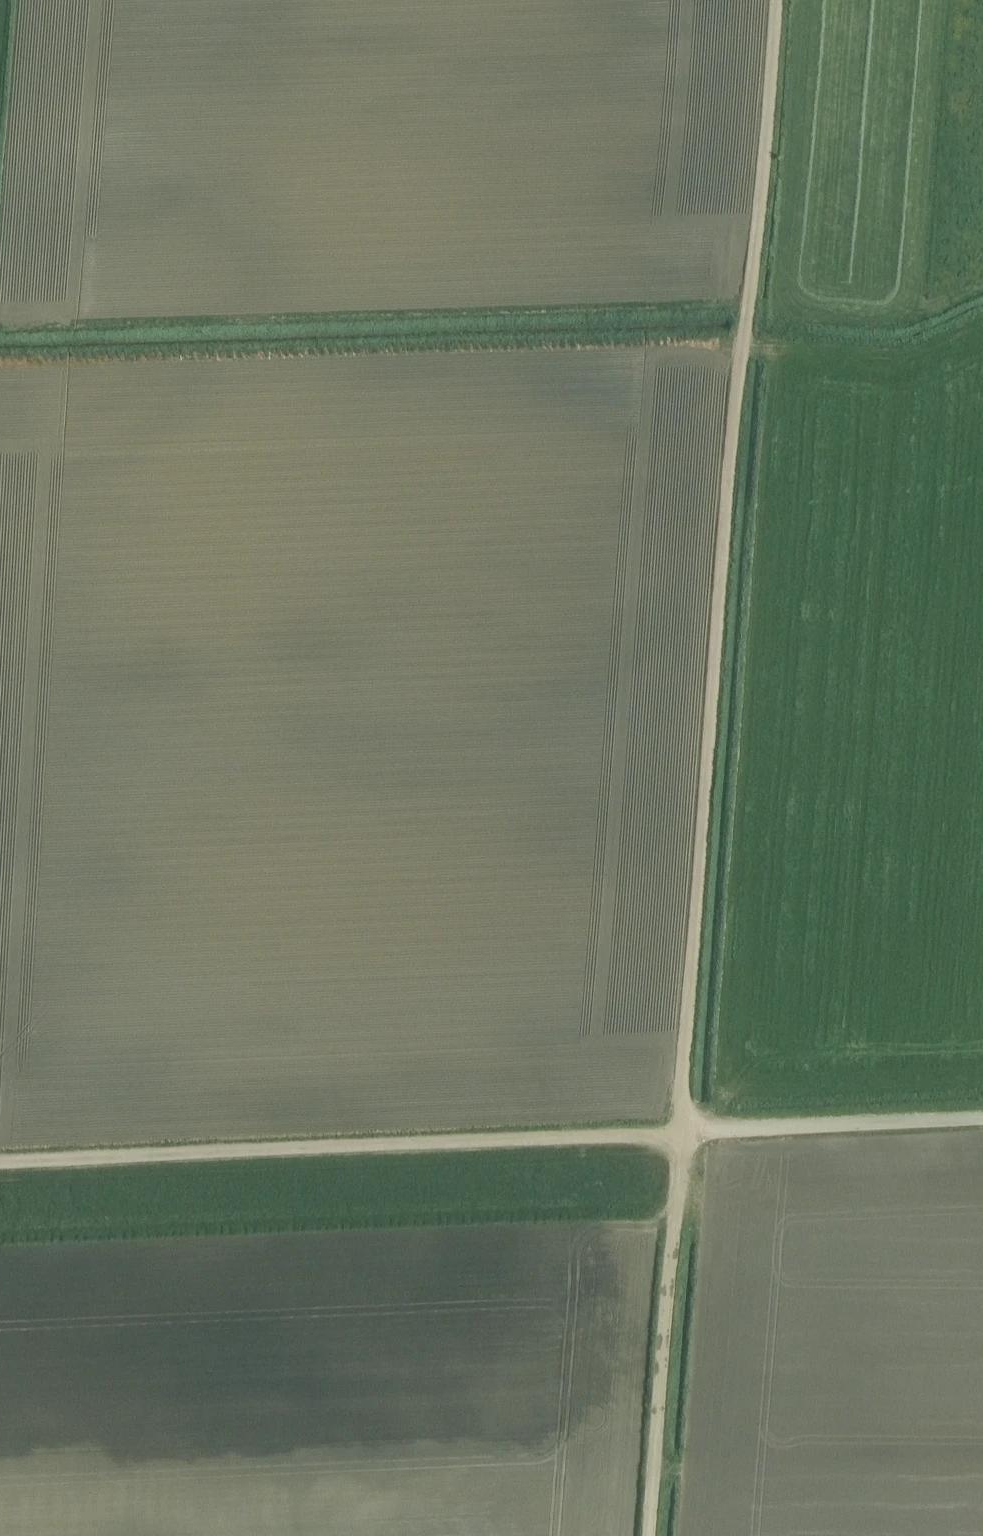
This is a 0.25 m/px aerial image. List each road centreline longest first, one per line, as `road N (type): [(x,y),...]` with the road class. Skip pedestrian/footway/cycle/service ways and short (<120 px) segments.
road 1 (track): [(688,1134),(782,0)]
road 2 (track): [(0,1166),(688,1134)]
road 3 (track): [(688,1134),(652,1535)]
road 4 (unclassified): [(982,1120),(688,1134)]

